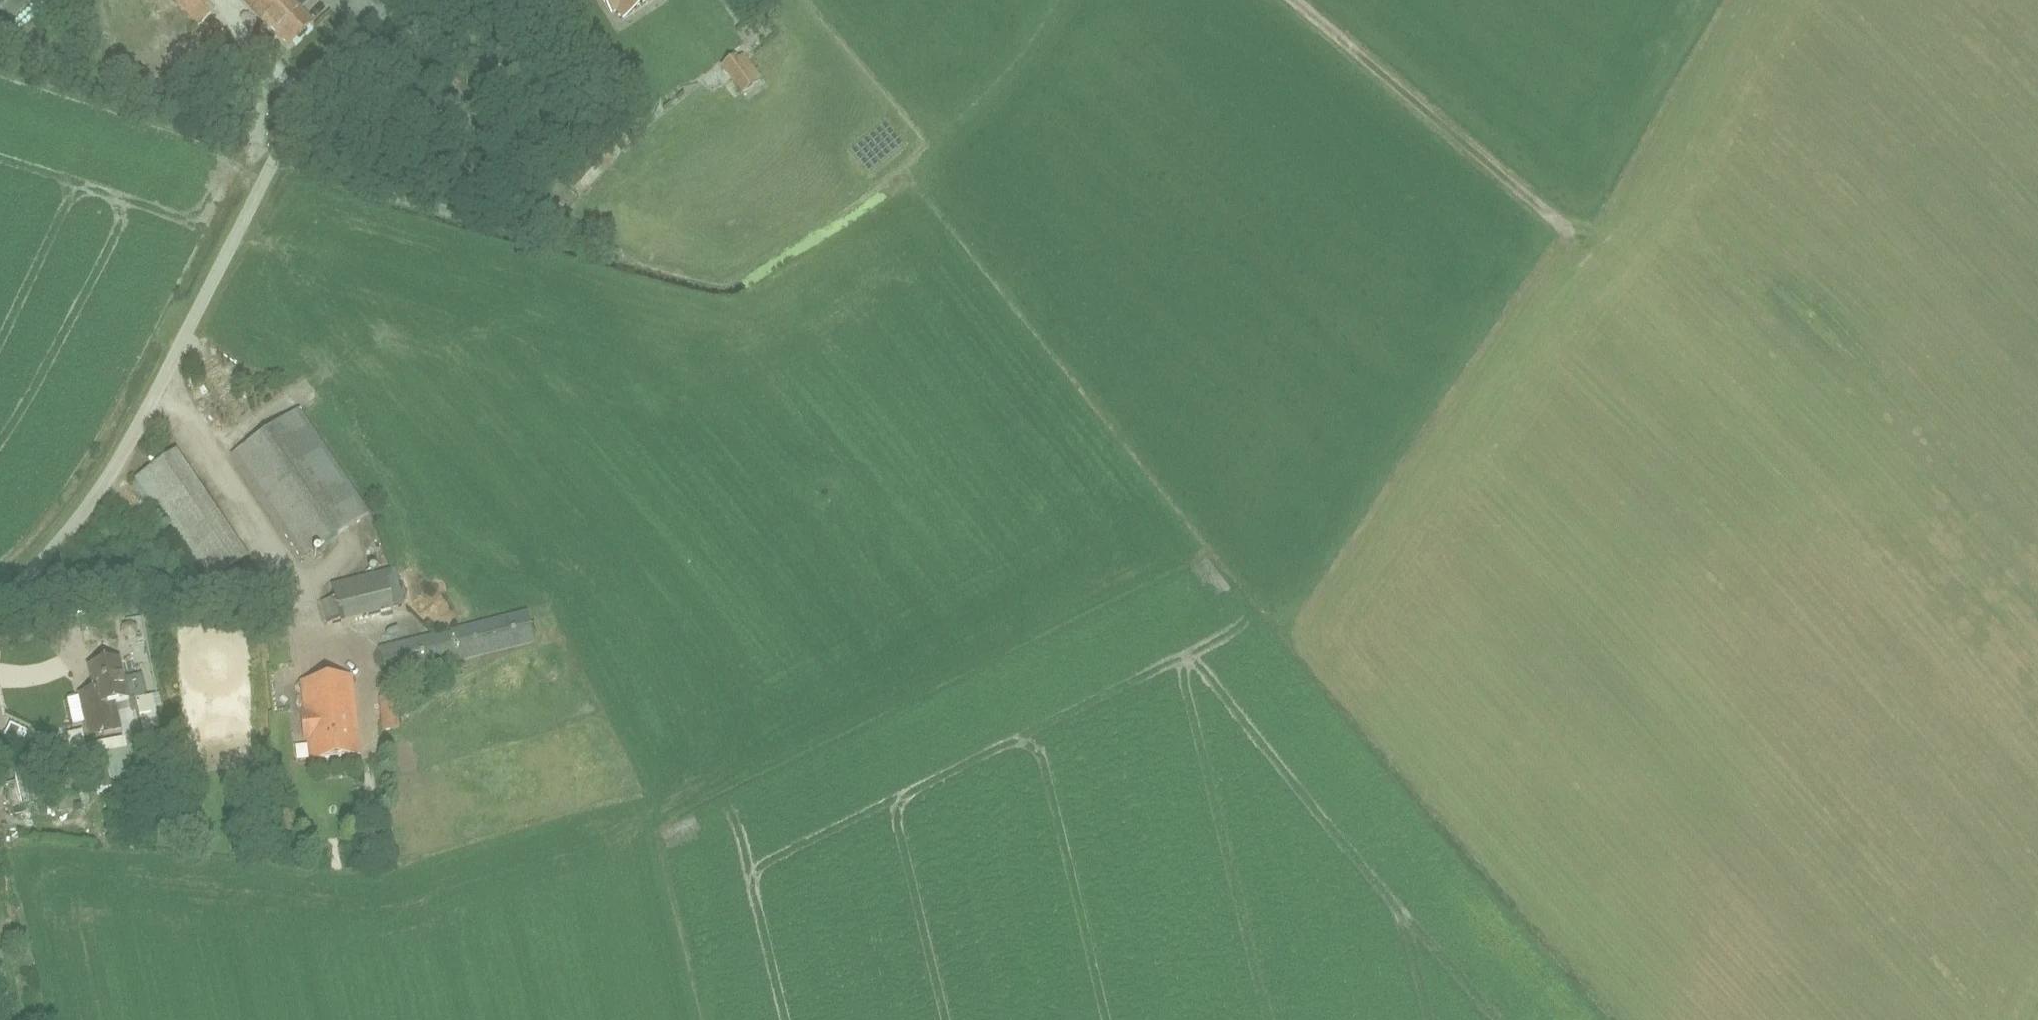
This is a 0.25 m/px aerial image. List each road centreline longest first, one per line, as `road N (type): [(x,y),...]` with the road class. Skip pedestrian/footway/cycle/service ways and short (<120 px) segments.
road 1 (unclassified): [(0,601),(54,549),(112,466),(307,107),(348,56),(423,0)]
road 2 (track): [(1294,0),(1561,225)]

